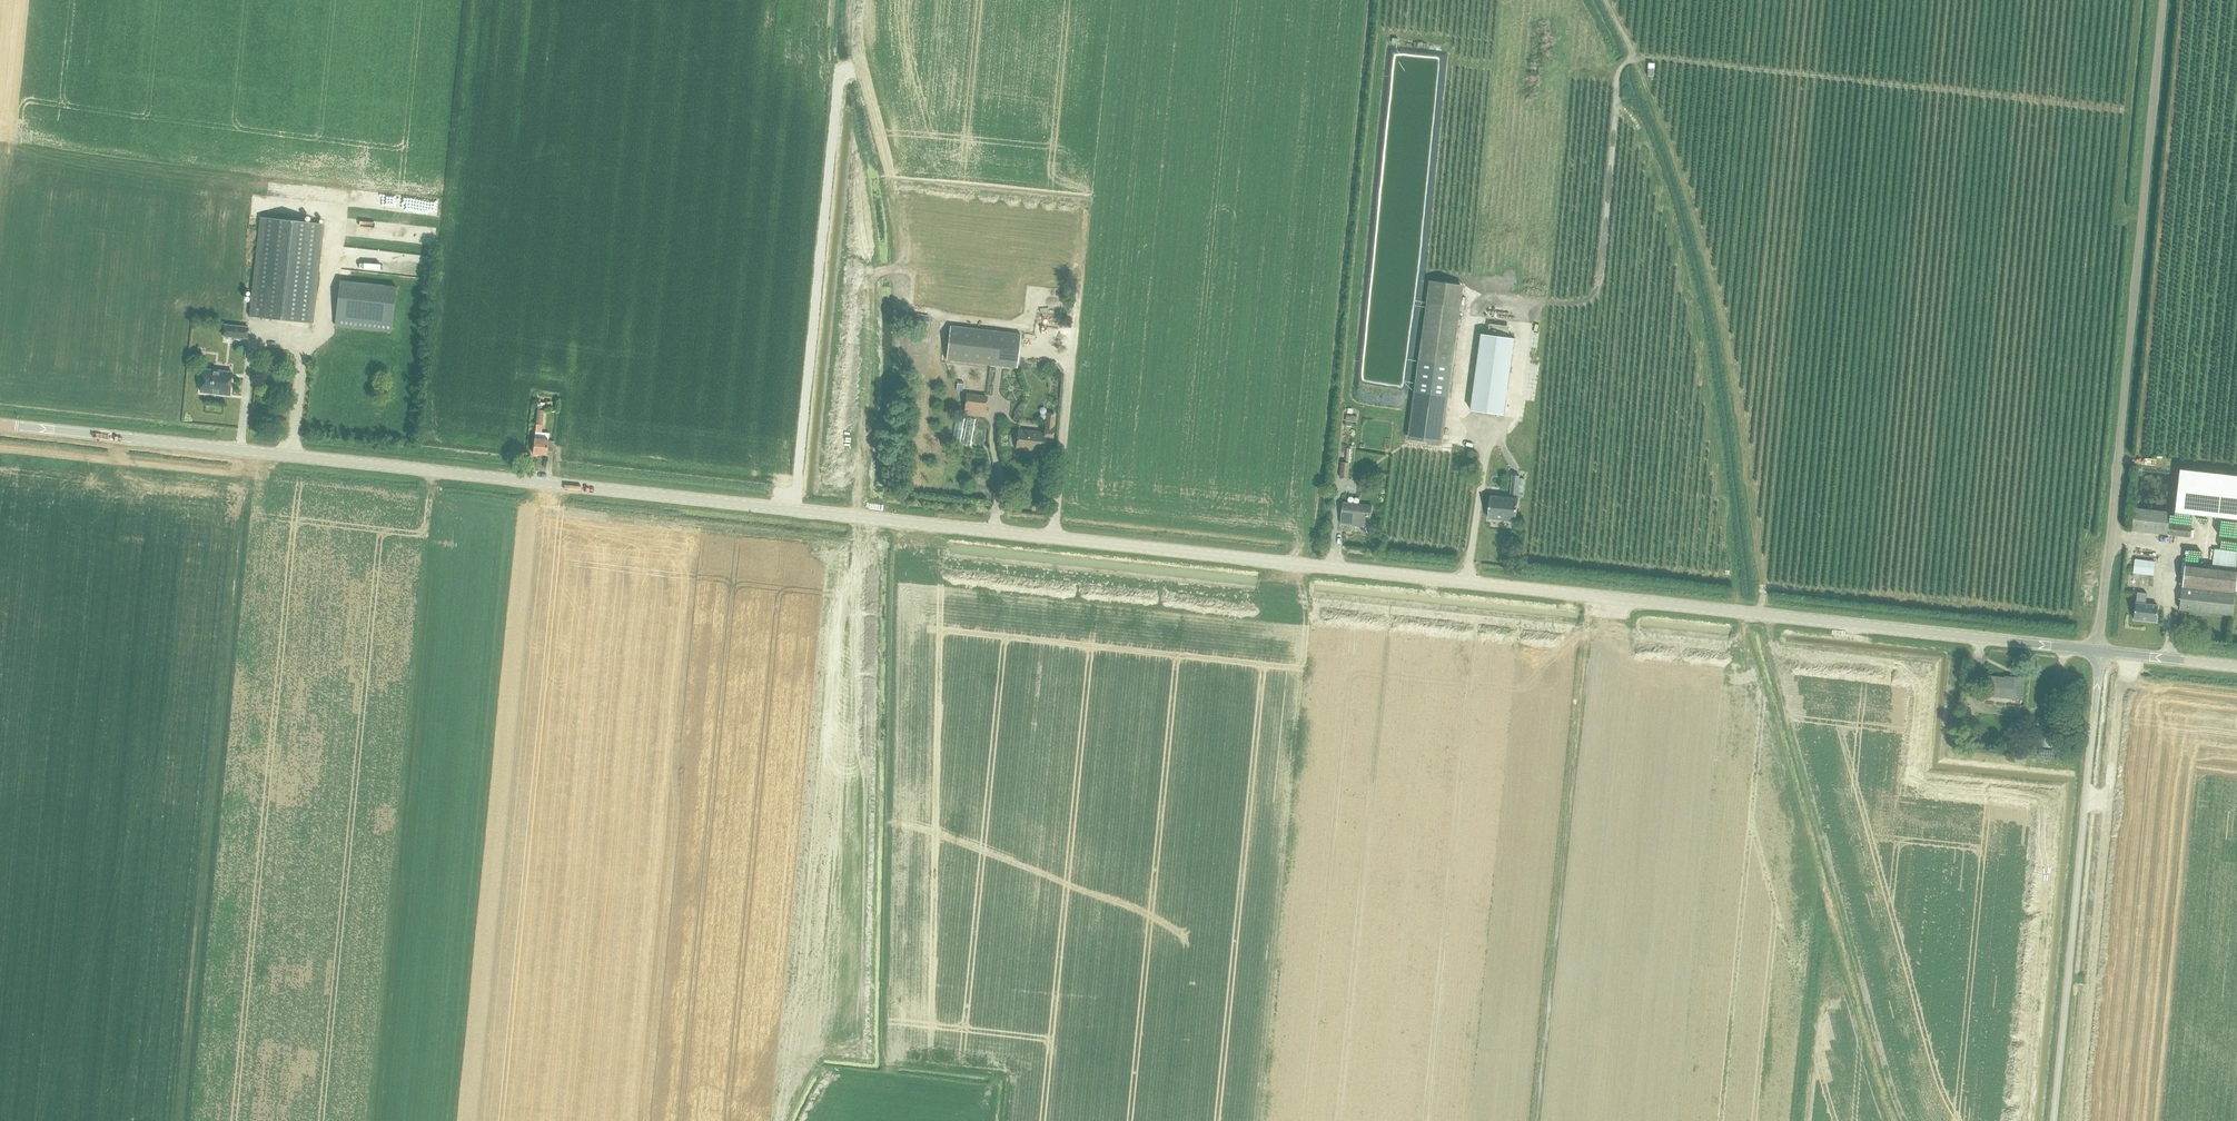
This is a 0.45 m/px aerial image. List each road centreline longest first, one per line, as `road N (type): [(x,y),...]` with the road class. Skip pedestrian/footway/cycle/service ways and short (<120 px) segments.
road 1 (tertiary): [(2101,653),(0,425)]
road 2 (track): [(1529,303),(1583,303),(1601,286),(1618,84),(1631,61),(2128,110)]
road 3 (unclassified): [(2101,653),(2163,0)]
road 4 (unclassified): [(2053,1120),(2101,653)]
road 5 (tertiary): [(2236,668),(2101,653)]

